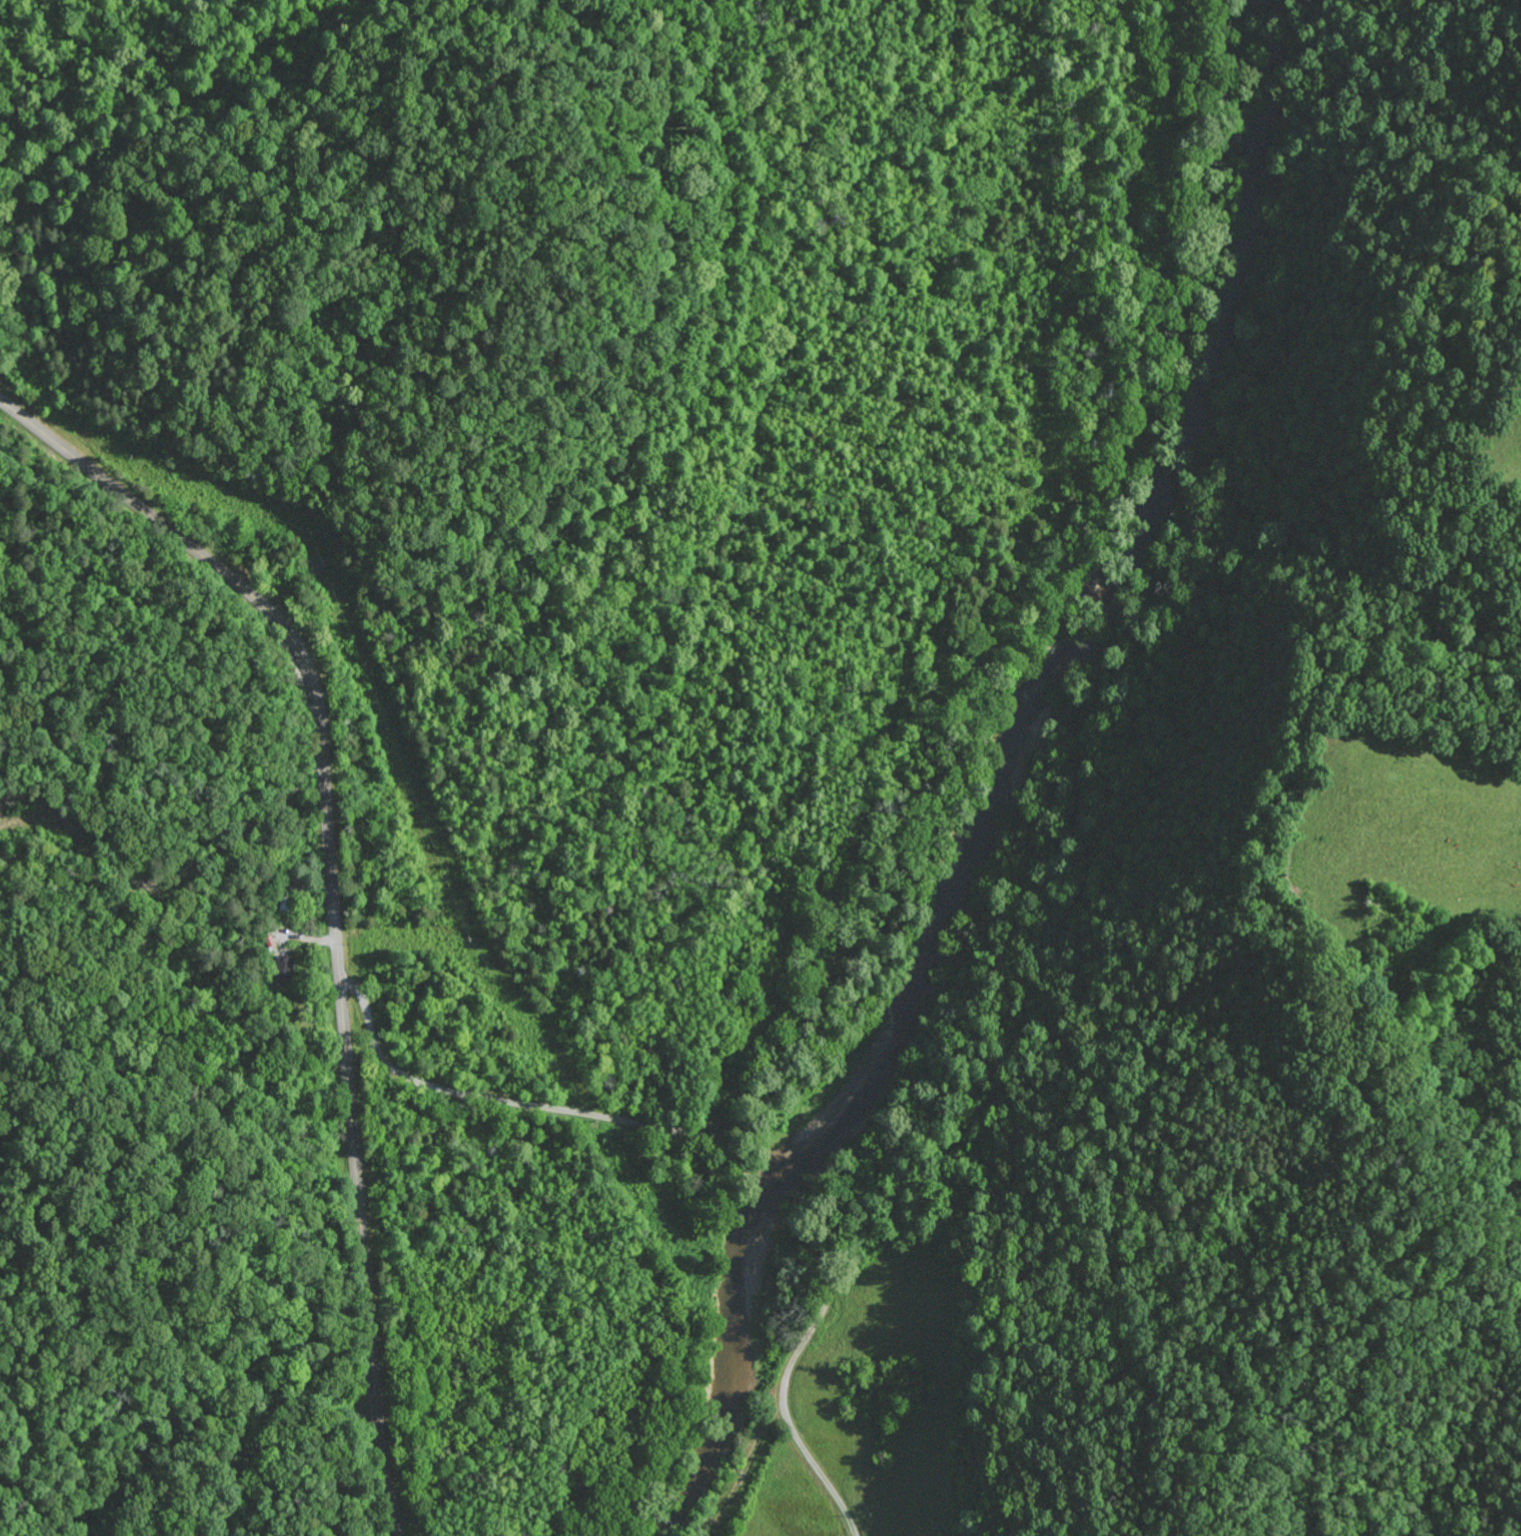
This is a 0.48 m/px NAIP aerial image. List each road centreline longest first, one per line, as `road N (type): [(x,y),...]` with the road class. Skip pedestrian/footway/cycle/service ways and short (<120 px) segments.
road 1 (secondary): [(392,1535),(334,903),(335,726),(327,683),(302,637),(233,569),(0,400)]
road 2 (residential): [(340,977),(360,990),(380,1054),(398,1071),(495,1098),(704,1131),(814,1232),(830,1264),(830,1286),(784,1382),(784,1413),(858,1535)]

